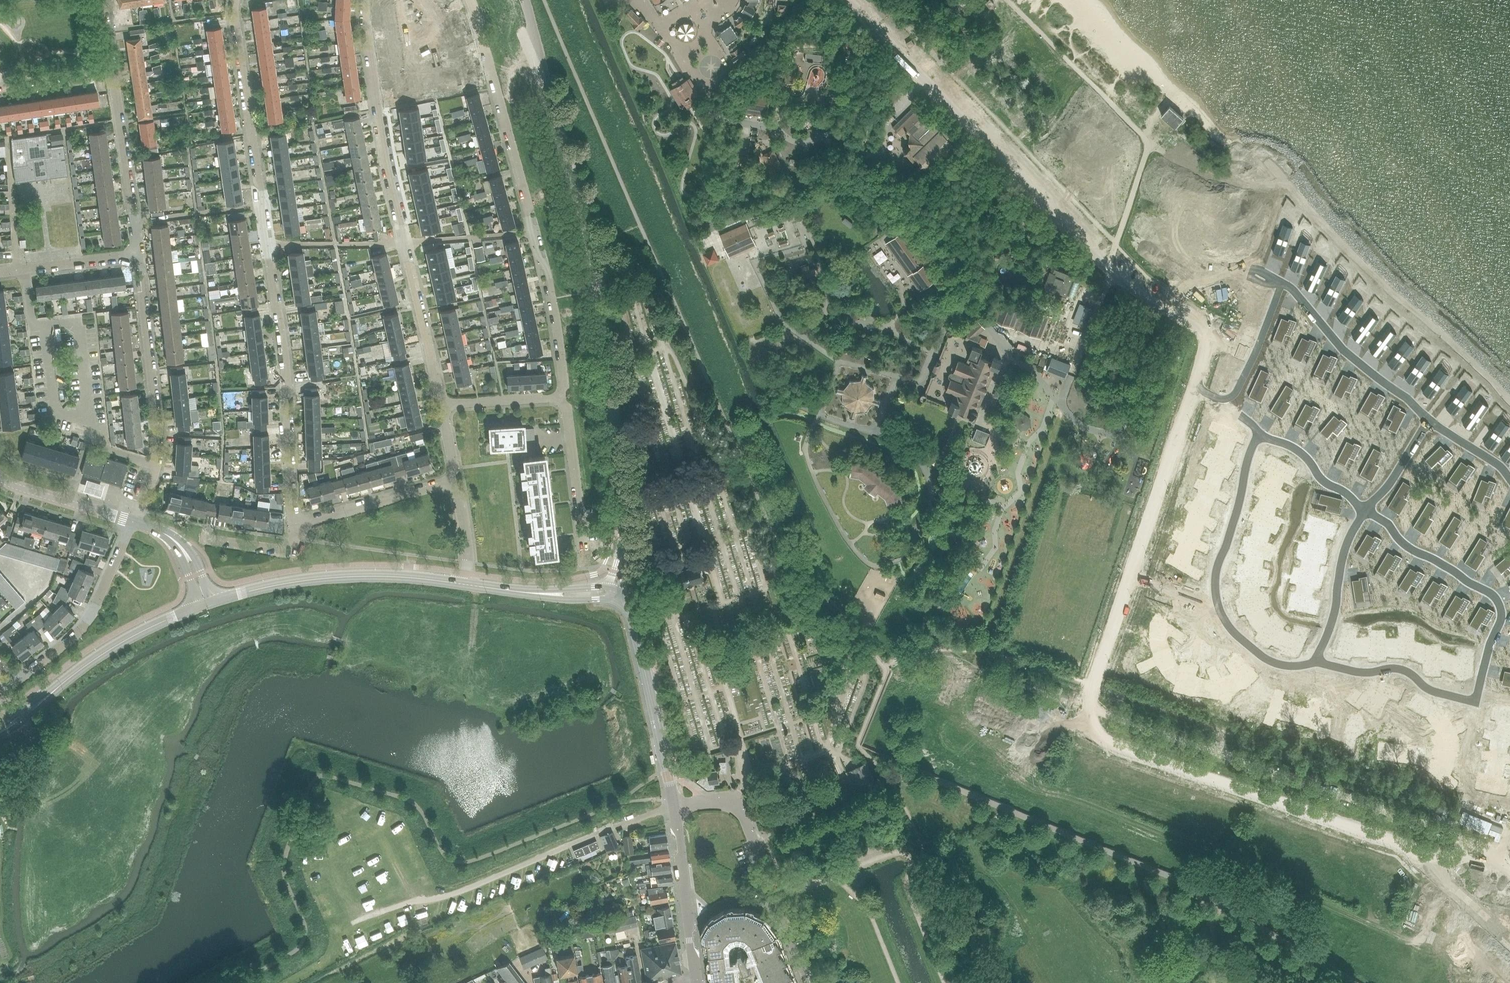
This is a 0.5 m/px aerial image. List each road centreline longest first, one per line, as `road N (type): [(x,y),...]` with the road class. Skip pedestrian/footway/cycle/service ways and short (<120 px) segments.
road 1 (unclassified): [(1509,940),(1418,855),(1391,840),(1107,743),(1094,727),(1093,686),(1208,343),(1122,281)]
road 2 (unclassified): [(616,595),(625,522),(597,281),(524,0)]
road 3 (track): [(1449,883),(1416,940),(1395,936),(969,752)]
road 4 (residential): [(234,0),(287,374),(294,526)]
road 5 (residential): [(441,404),(381,125),(369,0)]
road 6 (residential): [(469,0),(552,298),(561,397)]
road 7 (residential): [(133,521),(163,448),(142,256)]
road 8 (tertiary): [(208,603),(334,578),(468,584)]
road 9 (residential): [(812,982),(745,815),(727,803),(672,807)]
road 10 (tertiary): [(0,732),(105,652),(208,603)]
road 11 (tertiary): [(672,807),(632,614),(616,595)]
road 12 (residential): [(15,683),(89,619),(133,521)]
road 13 (residential): [(142,256),(115,68)]
road 14 (tertiary): [(697,979),(672,807)]
road 15 (residential): [(294,526),(457,479)]
road 16 (residential): [(561,397),(585,545)]
road 17 (tertiary): [(468,584),(616,595)]
road 18 (tertiary): [(133,521),(0,479)]
road 19 (residential): [(16,270),(142,256)]
road 20 (residential): [(441,404),(561,397)]

